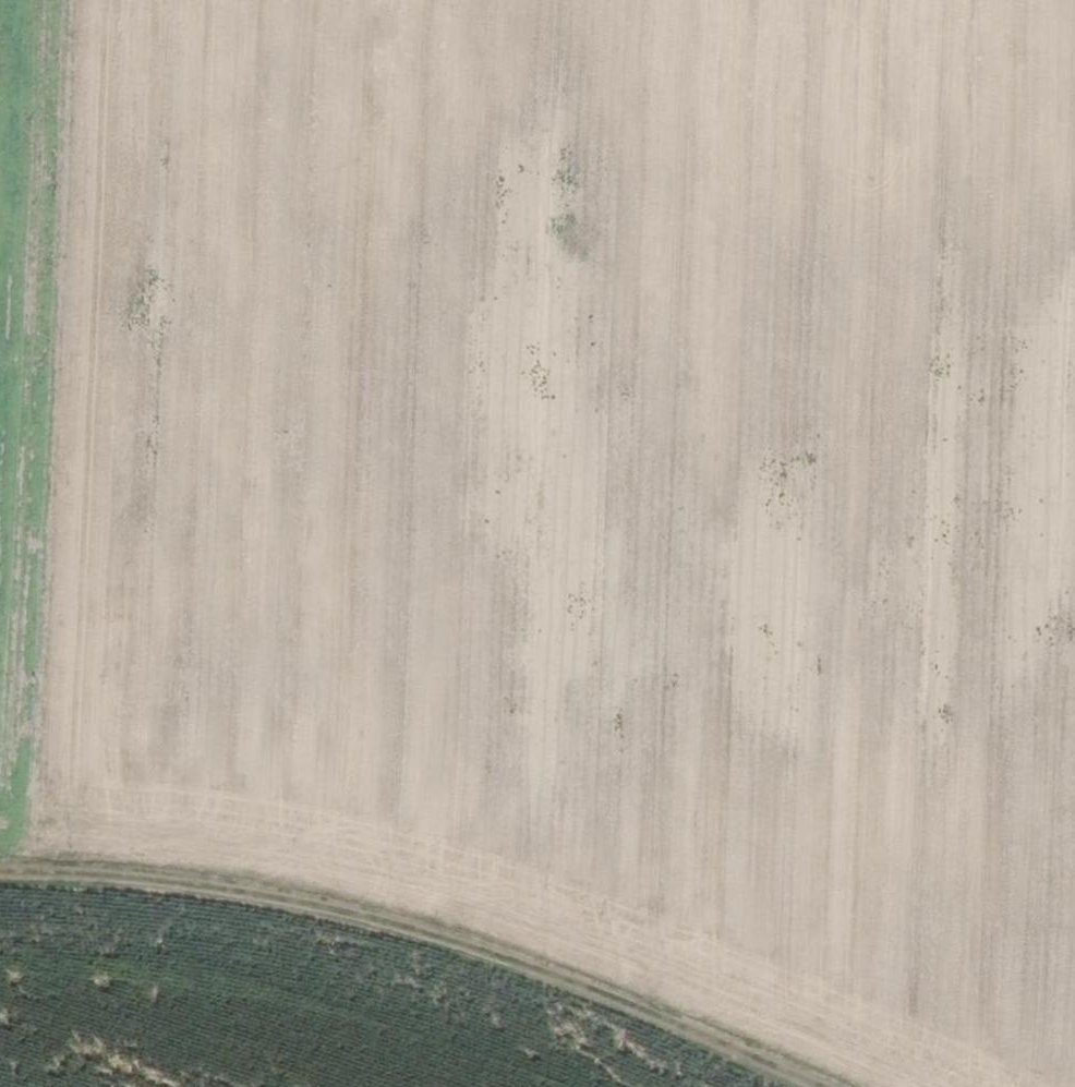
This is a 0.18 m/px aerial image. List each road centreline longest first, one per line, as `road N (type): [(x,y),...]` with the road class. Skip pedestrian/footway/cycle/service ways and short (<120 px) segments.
road 1 (track): [(824,1086),(605,994),(354,914),(135,877),(0,874)]

